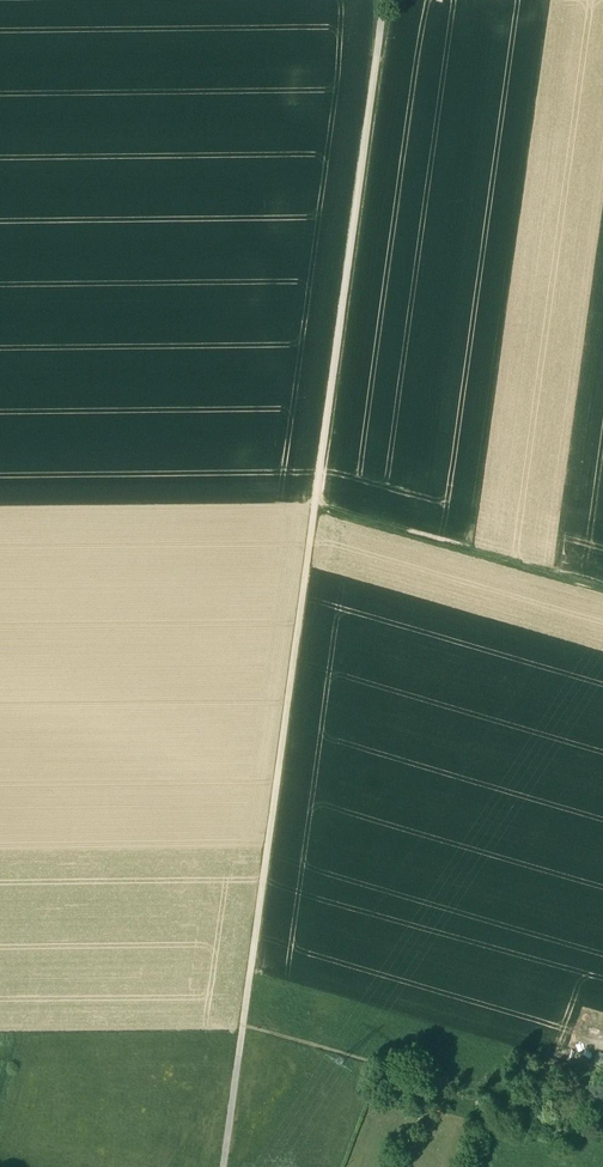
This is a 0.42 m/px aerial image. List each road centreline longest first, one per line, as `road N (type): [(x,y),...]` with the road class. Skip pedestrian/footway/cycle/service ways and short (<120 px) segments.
road 1 (track): [(223,1166),(384,0)]
road 2 (track): [(602,589),(315,505)]

